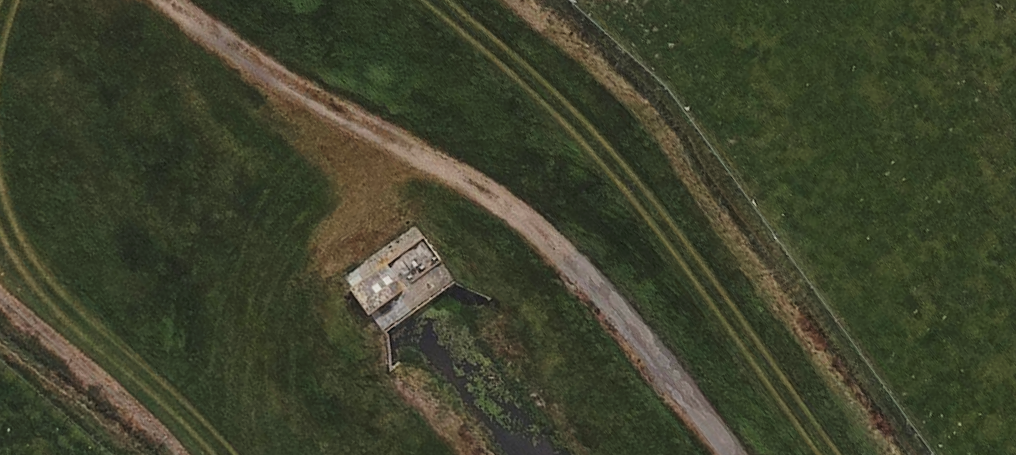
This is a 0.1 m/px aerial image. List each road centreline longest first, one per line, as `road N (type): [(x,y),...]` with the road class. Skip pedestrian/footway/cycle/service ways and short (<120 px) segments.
road 1 (track): [(162,0),(253,62),(501,203),(569,259),(727,454)]
road 2 (track): [(835,454),(641,187),(432,0)]
road 3 (track): [(0,211),(5,230),(71,318),(226,454)]

